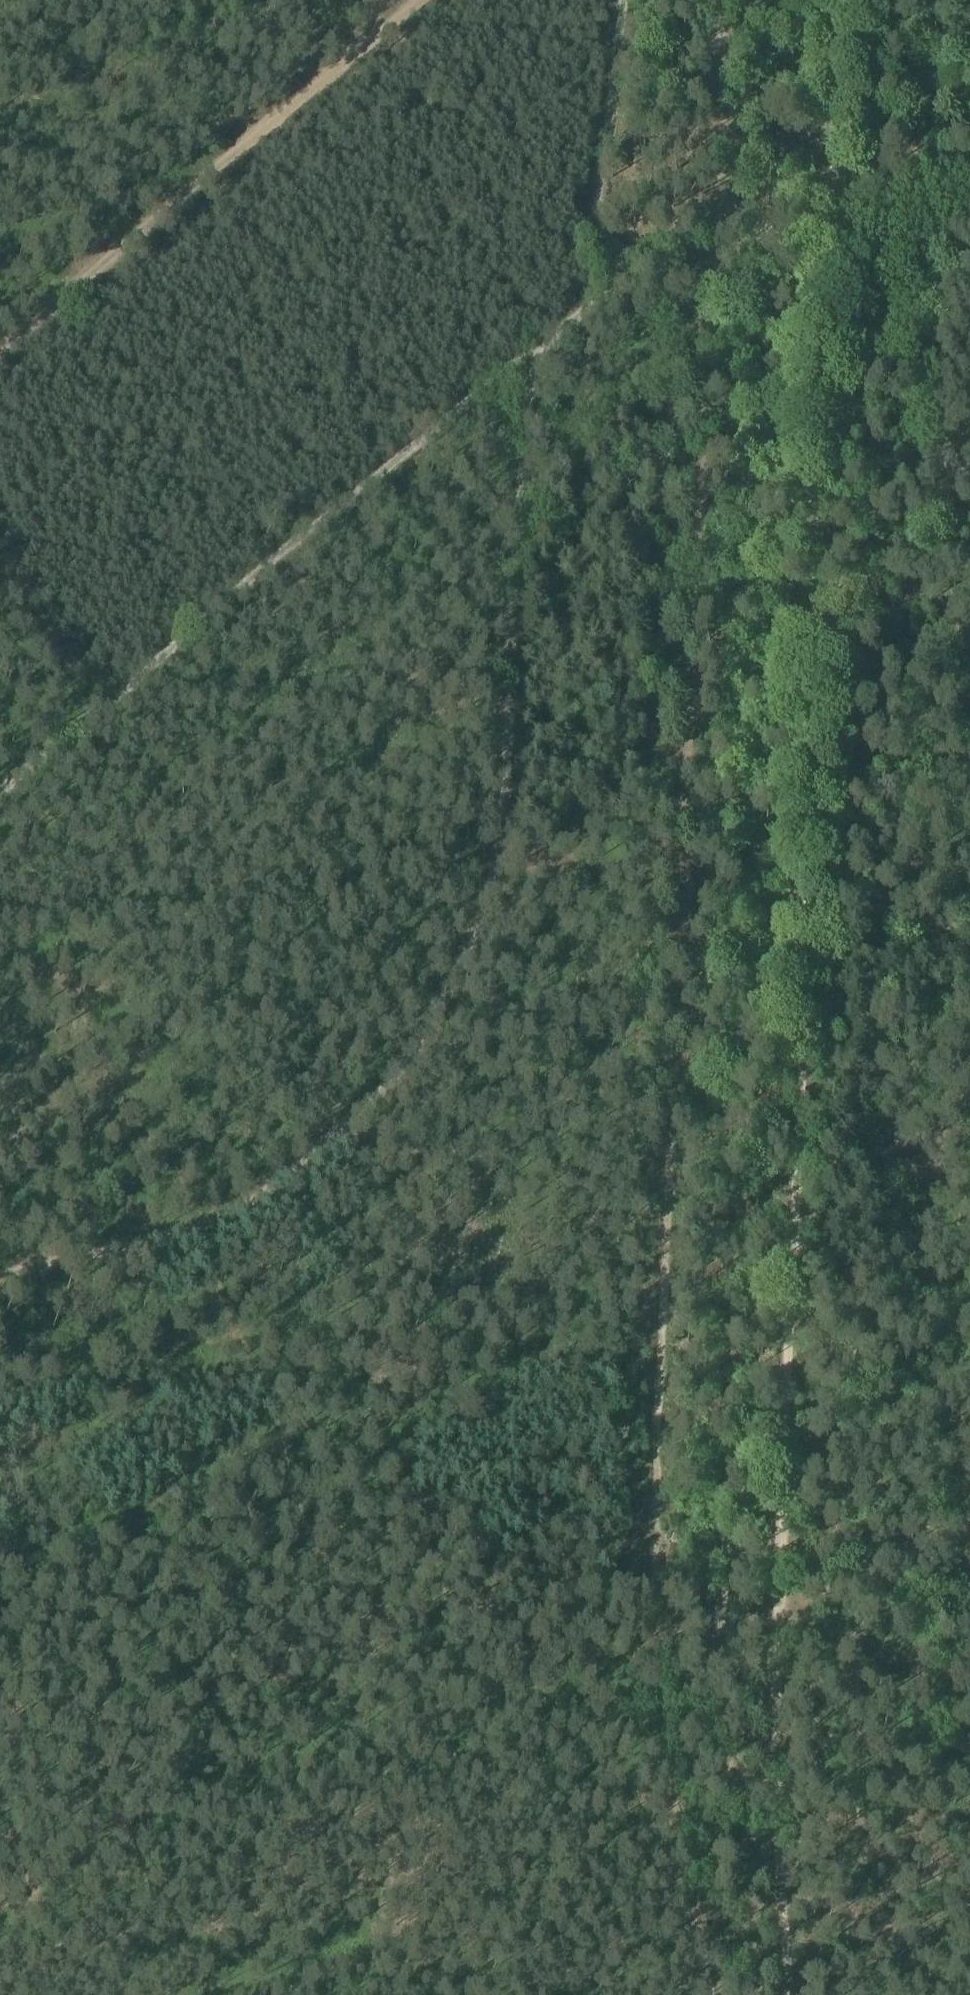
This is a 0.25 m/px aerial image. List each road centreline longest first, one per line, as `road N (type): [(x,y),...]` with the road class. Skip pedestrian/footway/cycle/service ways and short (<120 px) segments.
road 1 (track): [(0,1276),(127,1245),(253,1196),(338,1127),(420,1035),(483,908),(494,847),(530,366),(540,348)]
road 2 (track): [(417,0),(0,345)]

